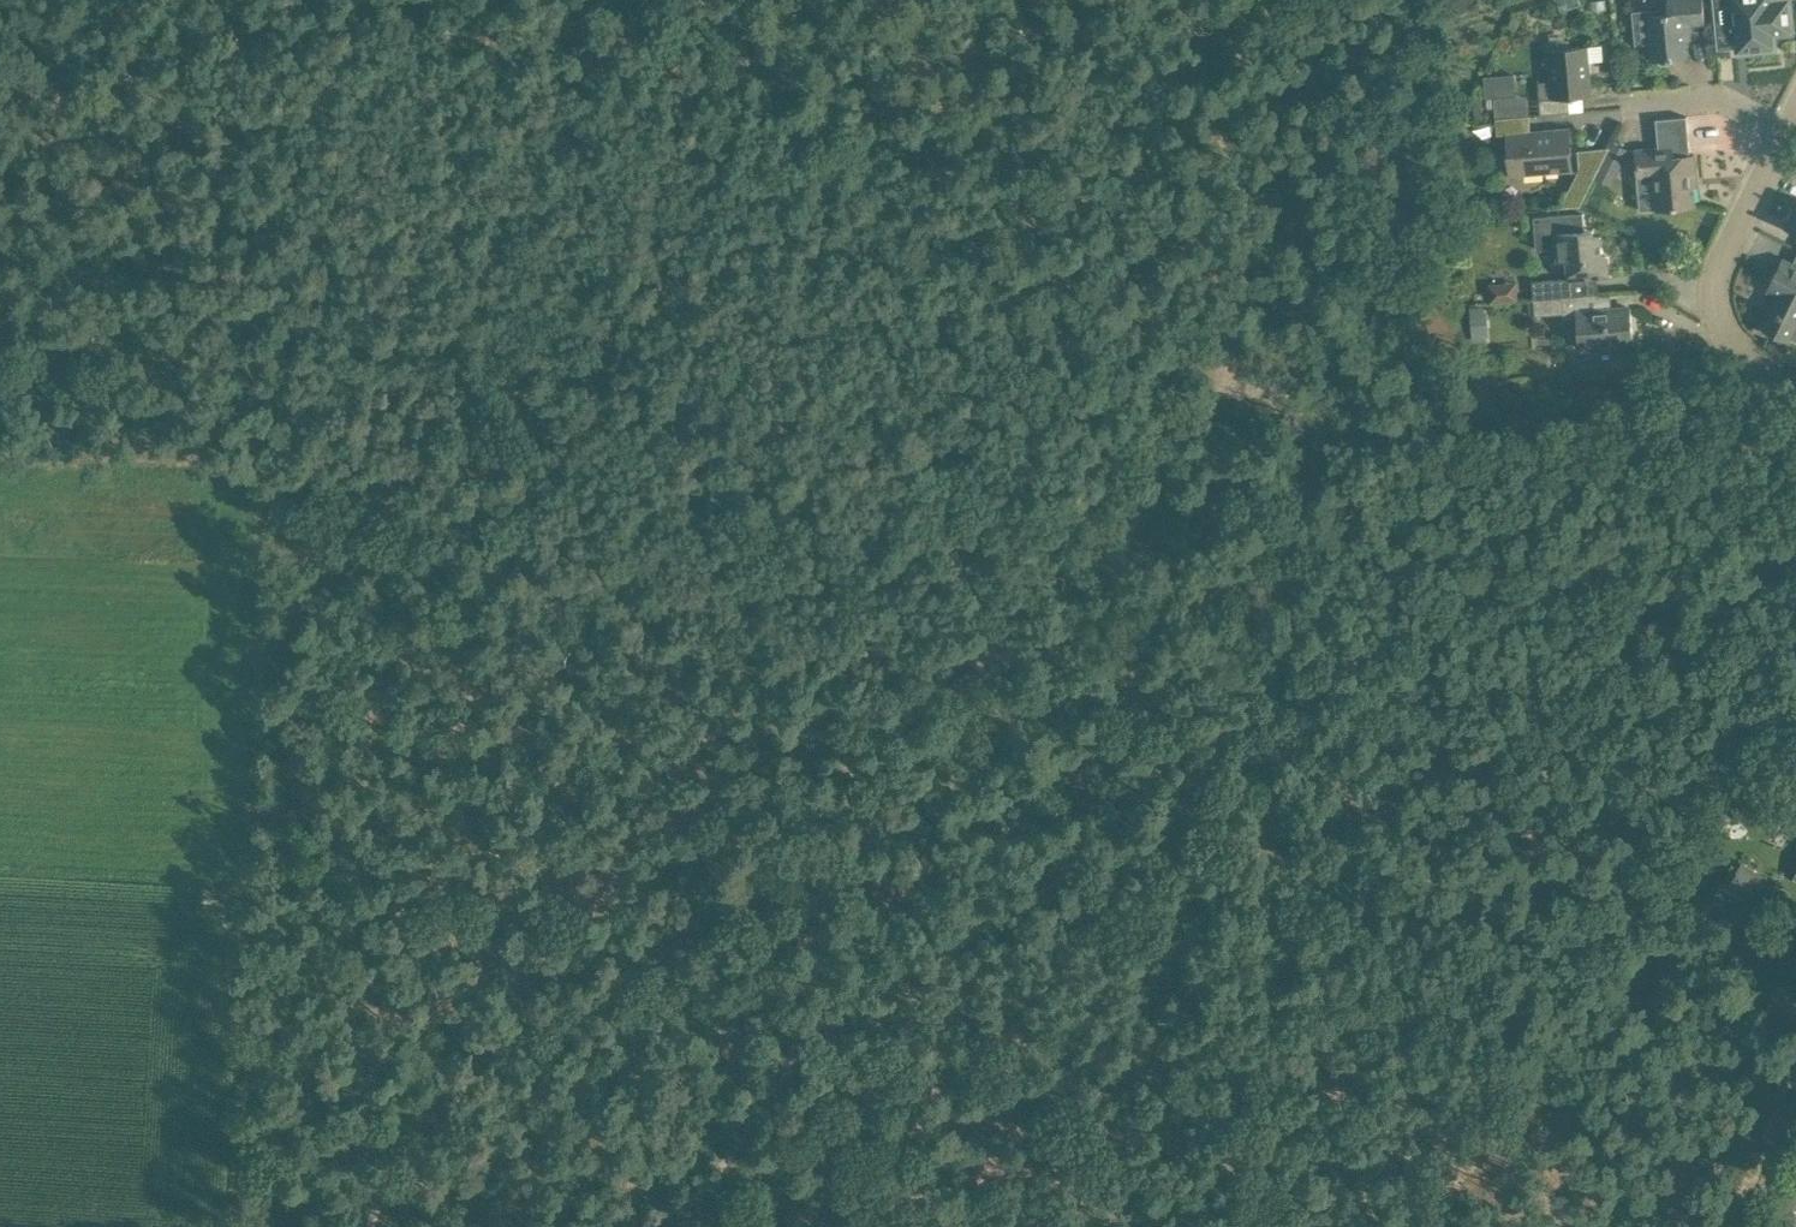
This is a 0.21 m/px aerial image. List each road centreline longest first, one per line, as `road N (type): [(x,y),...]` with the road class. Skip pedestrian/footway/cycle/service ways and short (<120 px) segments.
road 1 (residential): [(1795,389),(1738,355),(1719,318),(1723,268),(1784,131)]
road 2 (residential): [(1784,131),(1729,105),(1630,104)]

